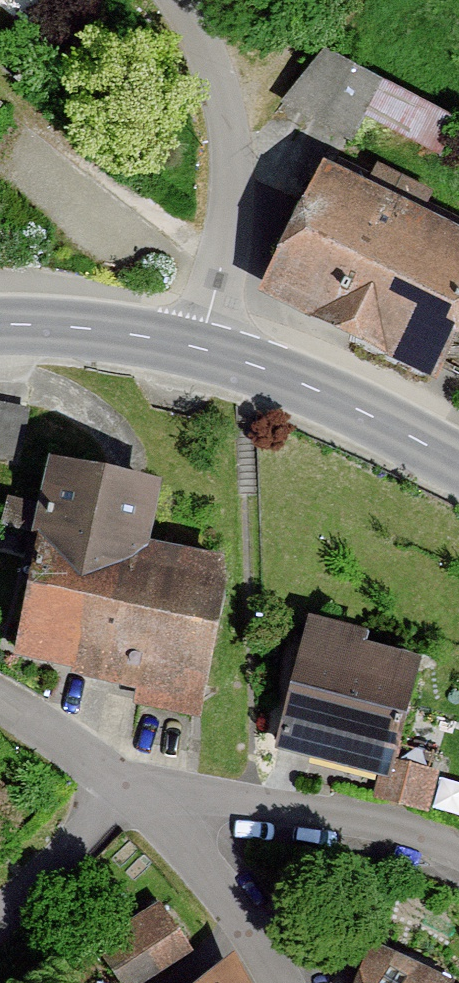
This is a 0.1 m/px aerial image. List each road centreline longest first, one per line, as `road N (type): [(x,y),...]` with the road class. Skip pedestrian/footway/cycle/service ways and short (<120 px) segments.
road 1 (unclassified): [(179,0),(216,76),(231,158),(222,259),(201,348)]
road 2 (residential): [(458,849),(253,801),(130,782)]
road 3 (secondary): [(201,348),(317,390),(458,463)]
road 4 (residential): [(130,782),(233,906),(278,982)]
road 5 (secondary): [(0,324),(124,332),(201,348)]
road 6 (residential): [(0,905),(130,782)]
road 7 (residential): [(0,699),(130,782)]

